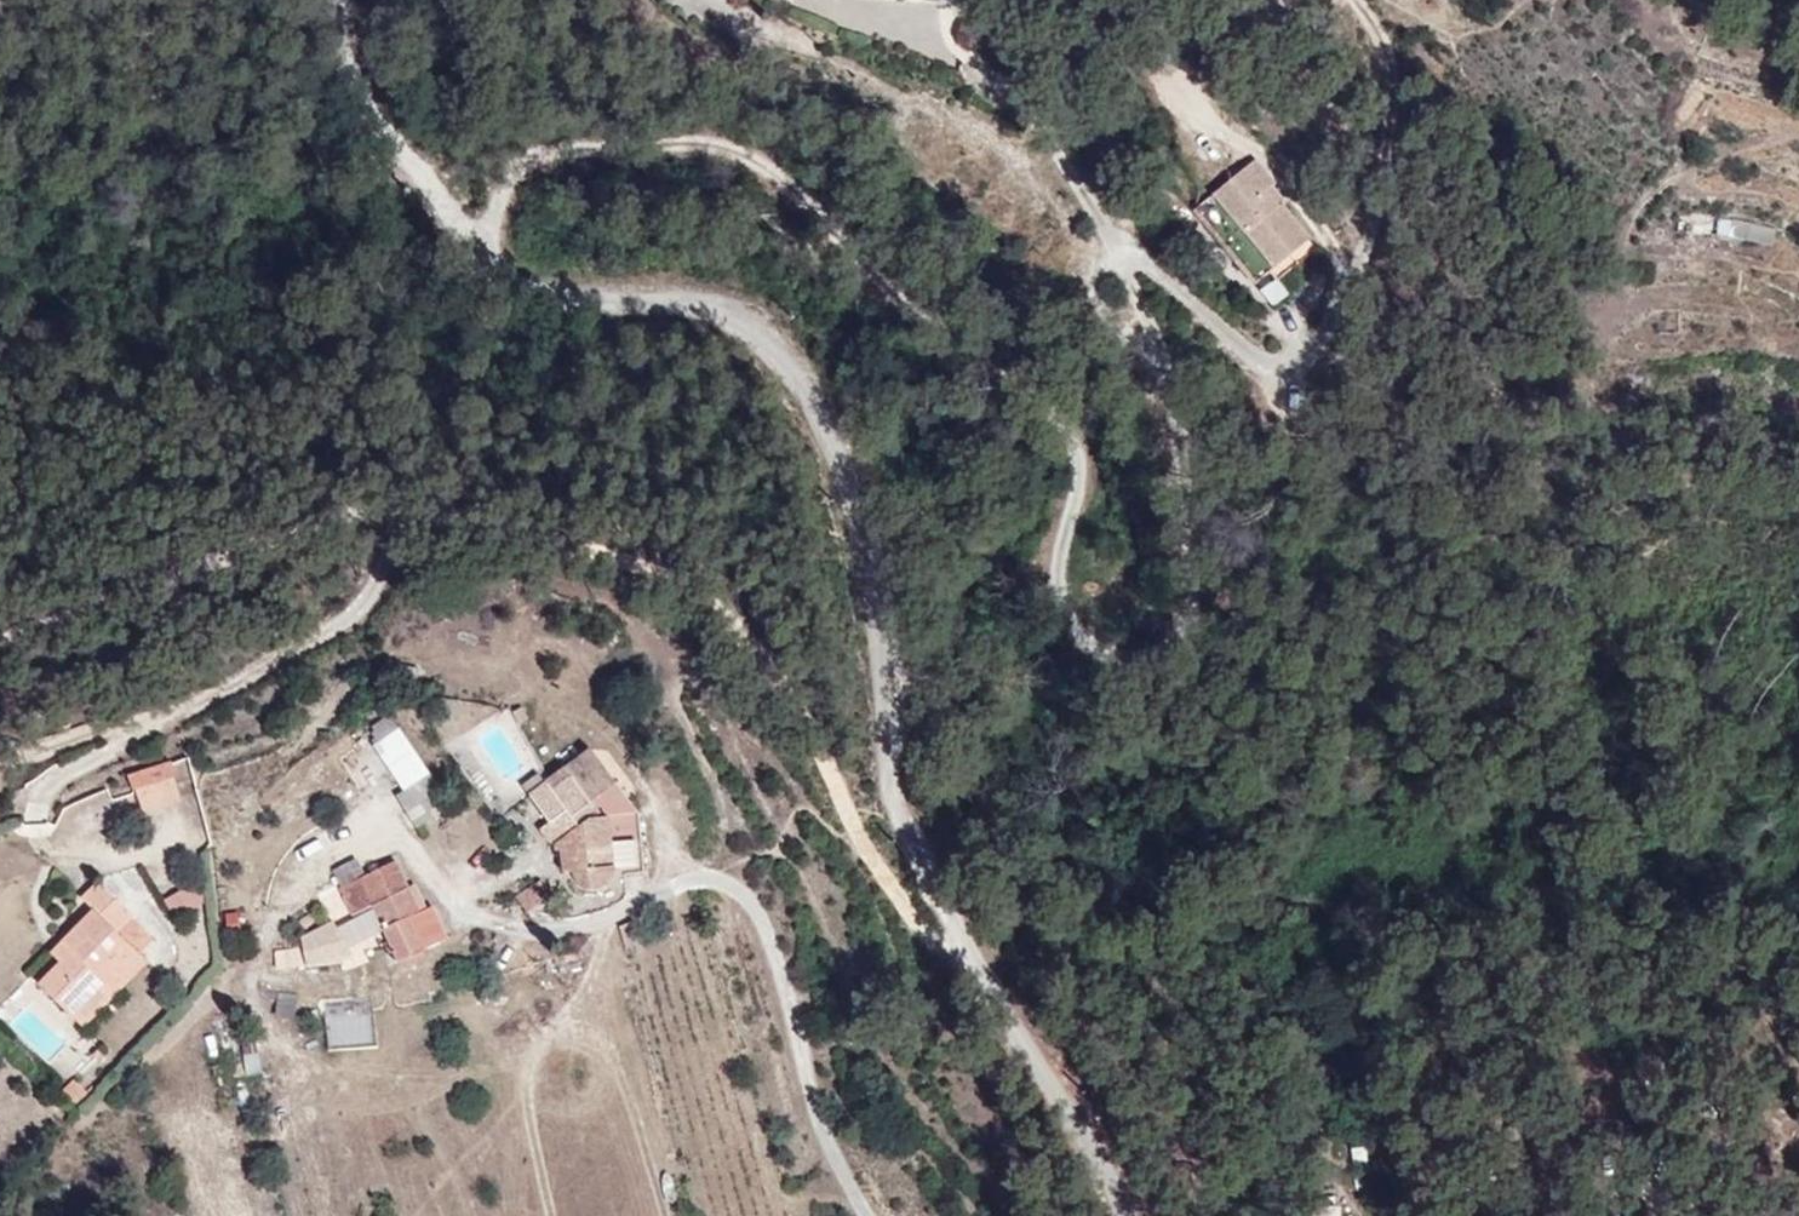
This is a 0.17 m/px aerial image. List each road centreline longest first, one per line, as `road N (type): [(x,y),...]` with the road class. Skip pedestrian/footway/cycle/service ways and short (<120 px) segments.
road 1 (residential): [(1136,1215),(1026,1053),(905,825),(893,739),(892,631),(860,509),(783,351),(690,307),(559,309),(490,284),(478,238)]
road 2 (unclassified): [(346,0),(344,44),(397,154),(478,238)]

